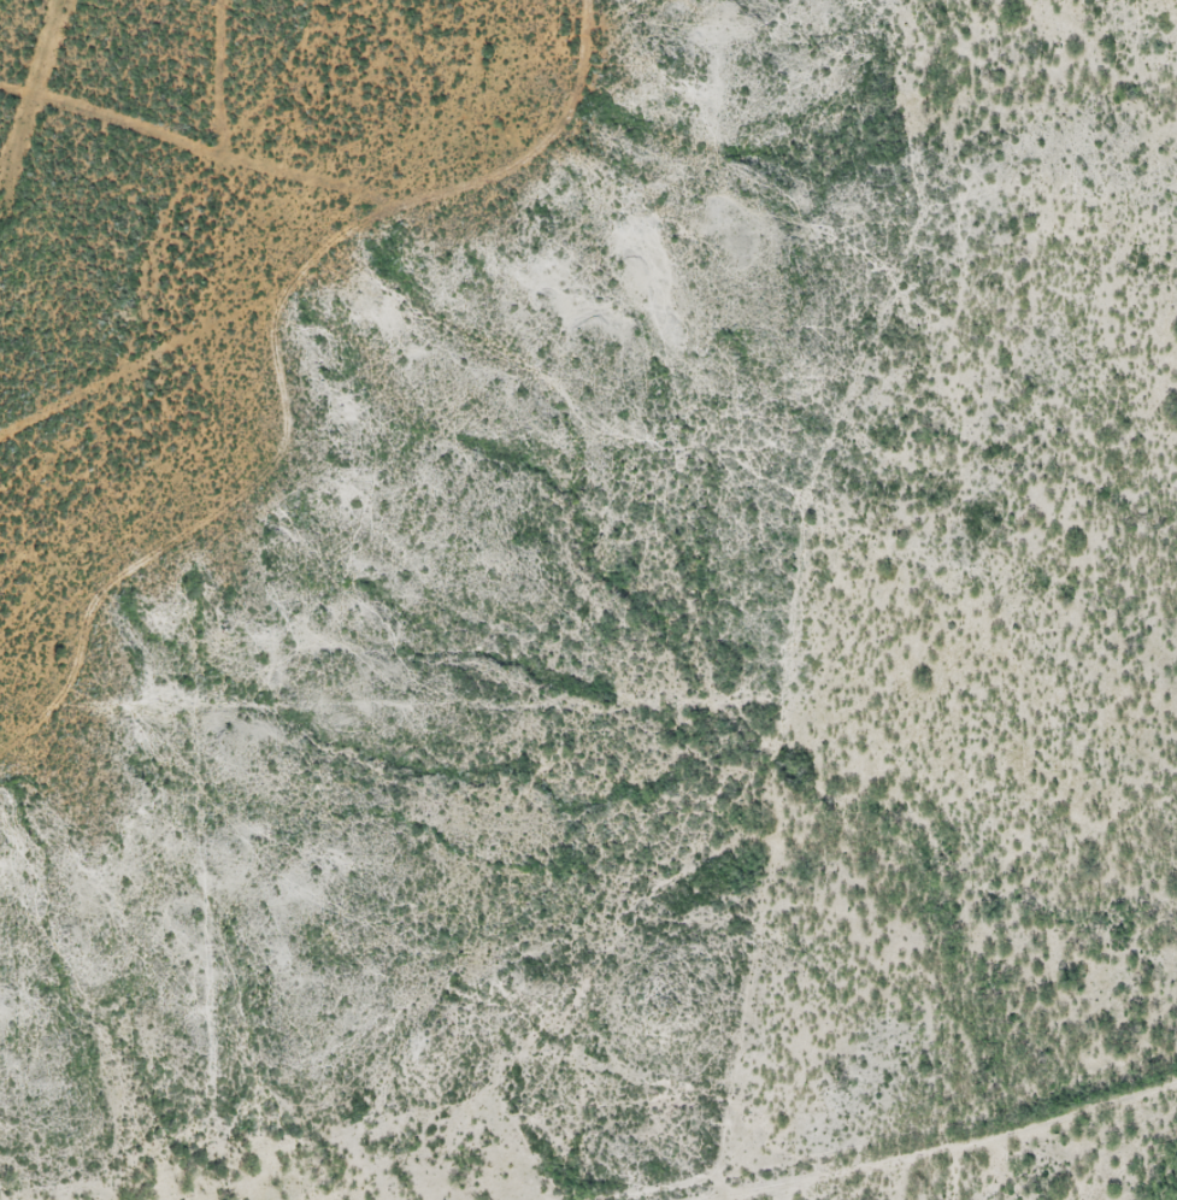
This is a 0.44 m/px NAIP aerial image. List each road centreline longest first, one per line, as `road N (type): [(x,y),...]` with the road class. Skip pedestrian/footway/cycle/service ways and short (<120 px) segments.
road 1 (residential): [(0,659),(226,407),(273,251),(458,153),(510,89),(513,0)]

